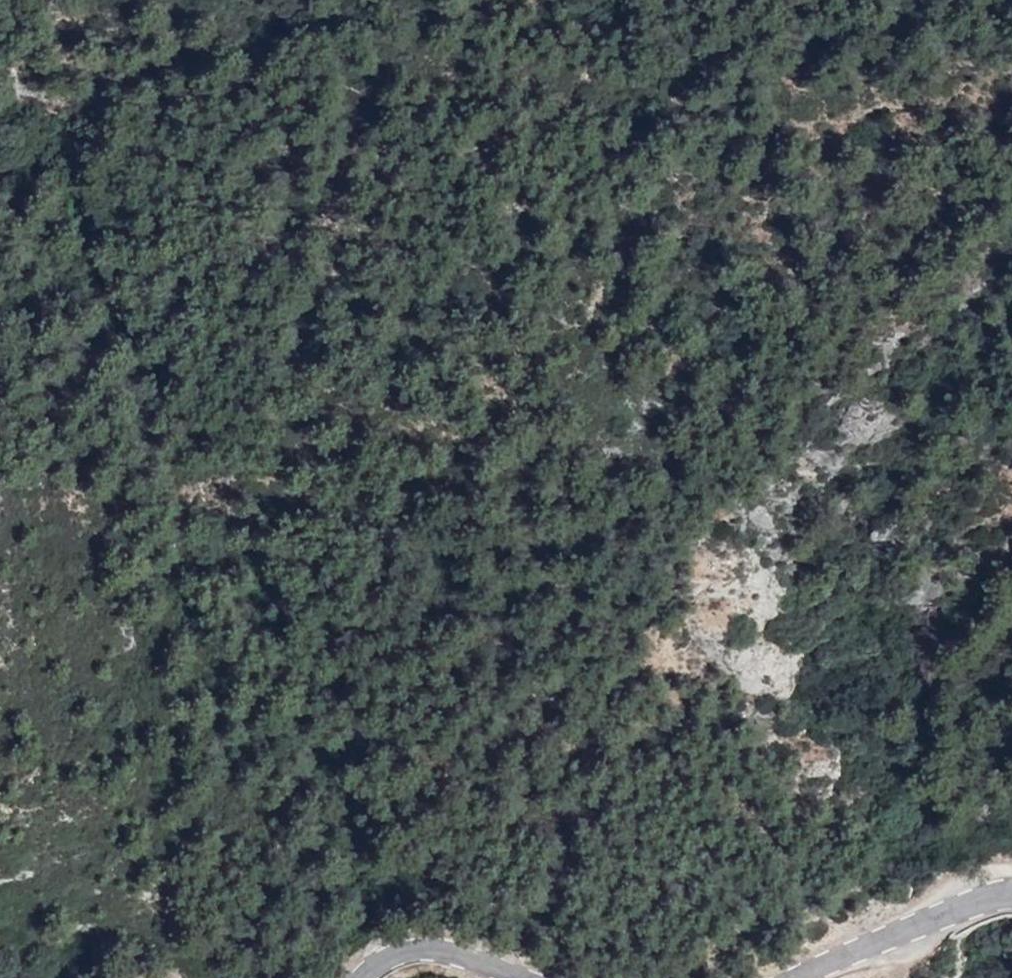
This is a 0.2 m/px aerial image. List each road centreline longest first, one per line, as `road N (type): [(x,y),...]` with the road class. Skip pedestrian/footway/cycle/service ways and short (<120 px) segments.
road 1 (tertiary): [(792,977),(1011,891)]
road 2 (tertiary): [(361,977),(395,953),(426,947),(526,977)]

